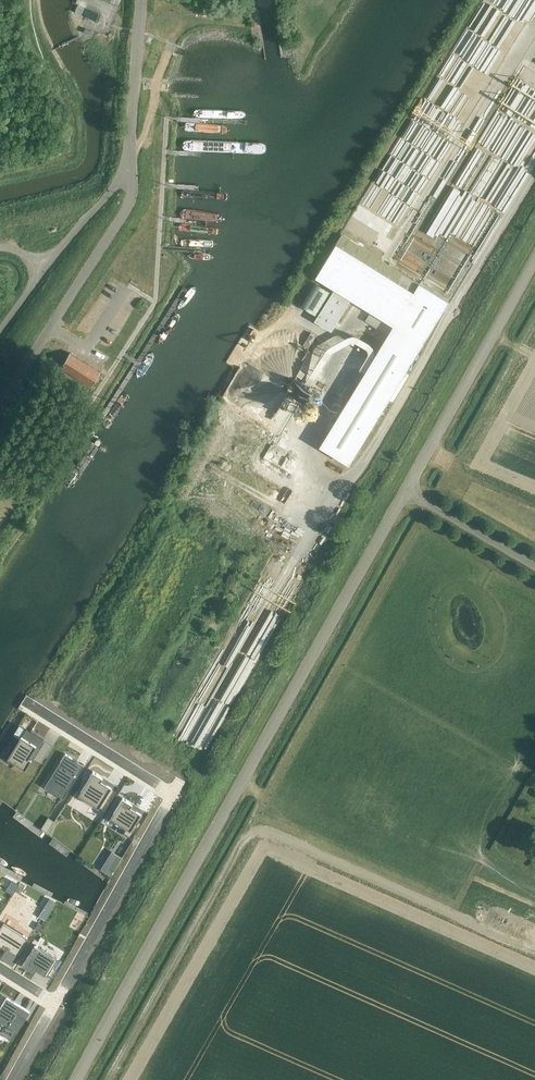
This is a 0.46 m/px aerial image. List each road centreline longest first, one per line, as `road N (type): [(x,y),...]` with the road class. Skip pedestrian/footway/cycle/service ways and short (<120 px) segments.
road 1 (unclassified): [(73,1079),(224,828),(534,259)]
road 2 (unclassified): [(0,402),(126,213),(129,168)]
road 3 (residential): [(51,1002),(169,793)]
road 4 (unclassified): [(129,168),(142,0)]
road 5 (residential): [(29,707),(169,793)]
road 6 (unclassified): [(43,270),(129,168)]
road 7 (track): [(129,168),(171,43)]

